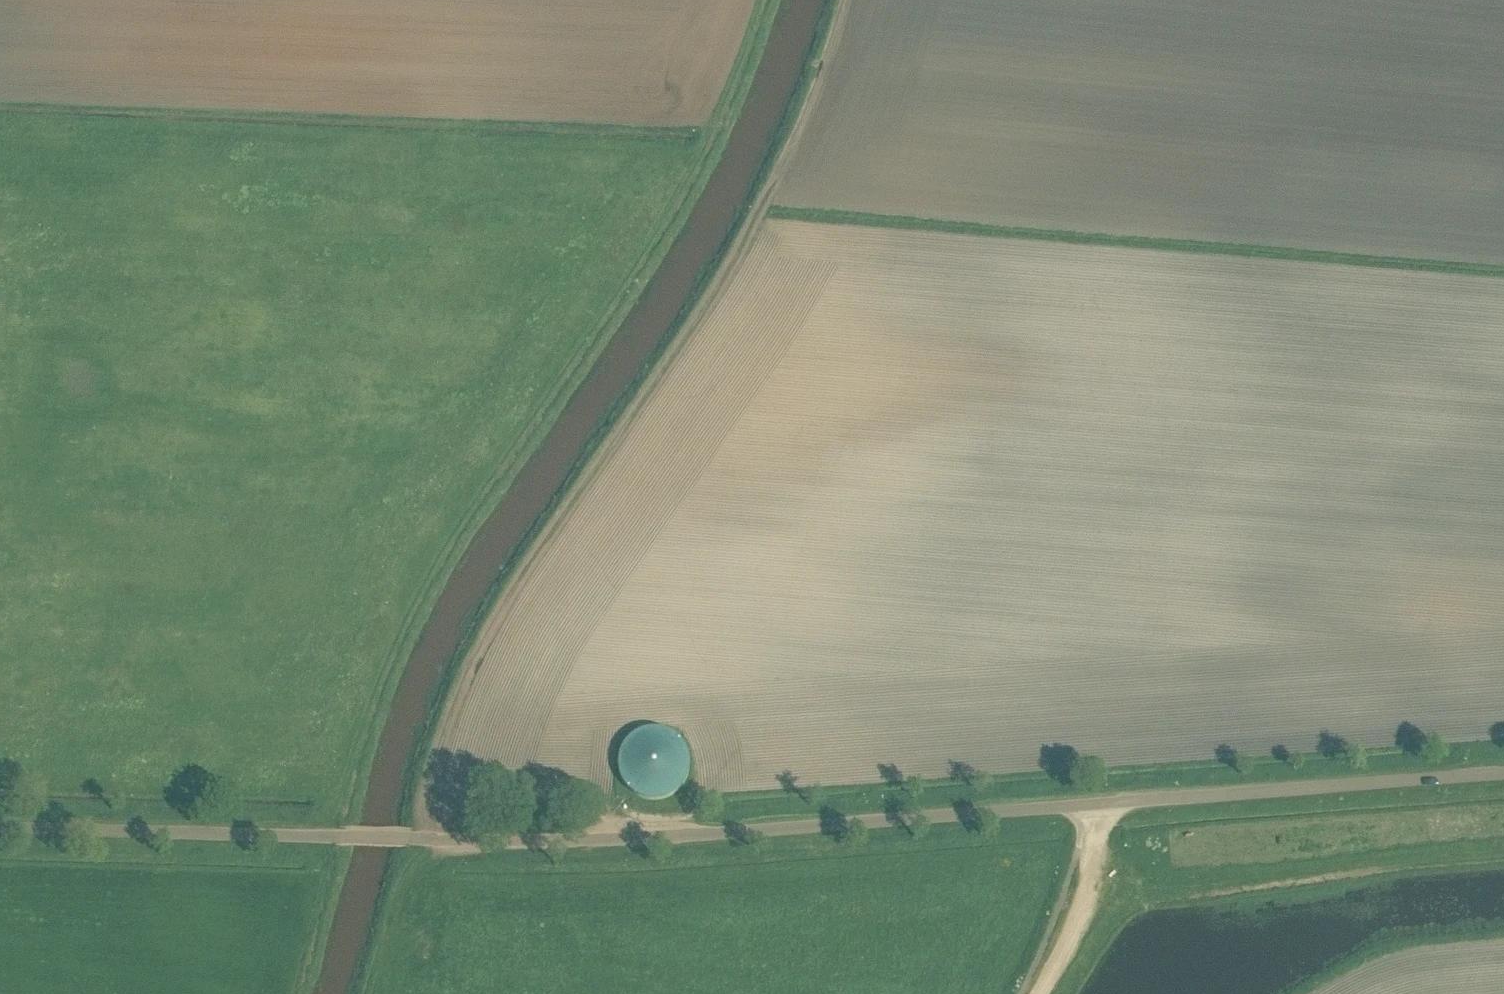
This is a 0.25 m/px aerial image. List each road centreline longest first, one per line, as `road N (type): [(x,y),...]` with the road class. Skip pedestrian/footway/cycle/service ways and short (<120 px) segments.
road 1 (unclassified): [(1503,773),(678,835),(0,829)]
road 2 (track): [(336,837),(393,643),(445,550),(714,144),(765,0)]
road 3 (track): [(433,839),(441,722),(529,554),(690,319),(746,221),(822,61),(837,0)]
road 4 (track): [(1095,804),(1082,897),(1040,993)]

